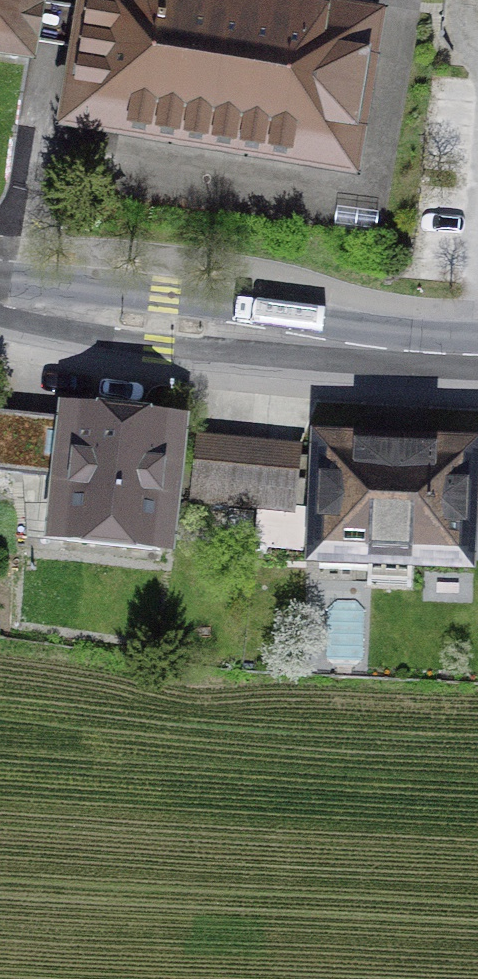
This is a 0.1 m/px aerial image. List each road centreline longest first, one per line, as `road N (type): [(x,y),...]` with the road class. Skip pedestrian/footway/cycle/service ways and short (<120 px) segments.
road 1 (secondary): [(477,354),(0,304)]

